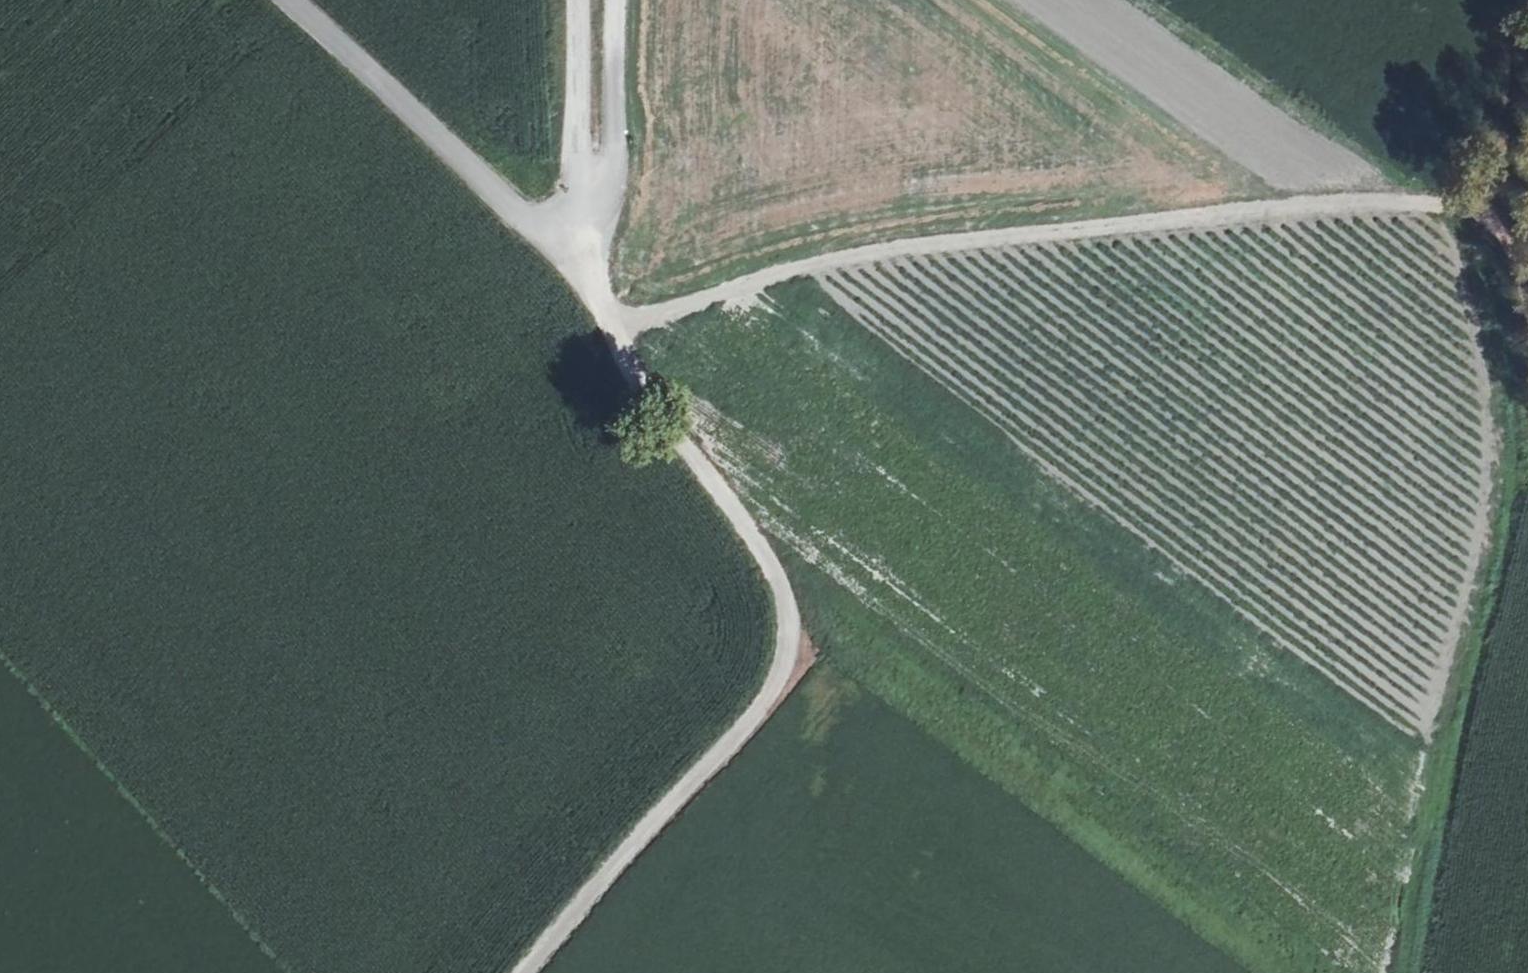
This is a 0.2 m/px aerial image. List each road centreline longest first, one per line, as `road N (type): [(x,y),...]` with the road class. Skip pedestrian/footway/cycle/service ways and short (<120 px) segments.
road 1 (track): [(517,222),(571,270),(609,324),(905,246),(1318,204),(1446,202),(1477,205),(1499,227),(1516,253),(1527,320)]
road 2 (track): [(527,972),(771,697),(792,647),(780,580),(671,428),(609,324)]
road 3 (unclassified): [(581,0),(581,183),(560,214),(517,222),(286,0)]
road 4 (track): [(560,214),(588,231),(608,227),(619,196),(615,0)]

